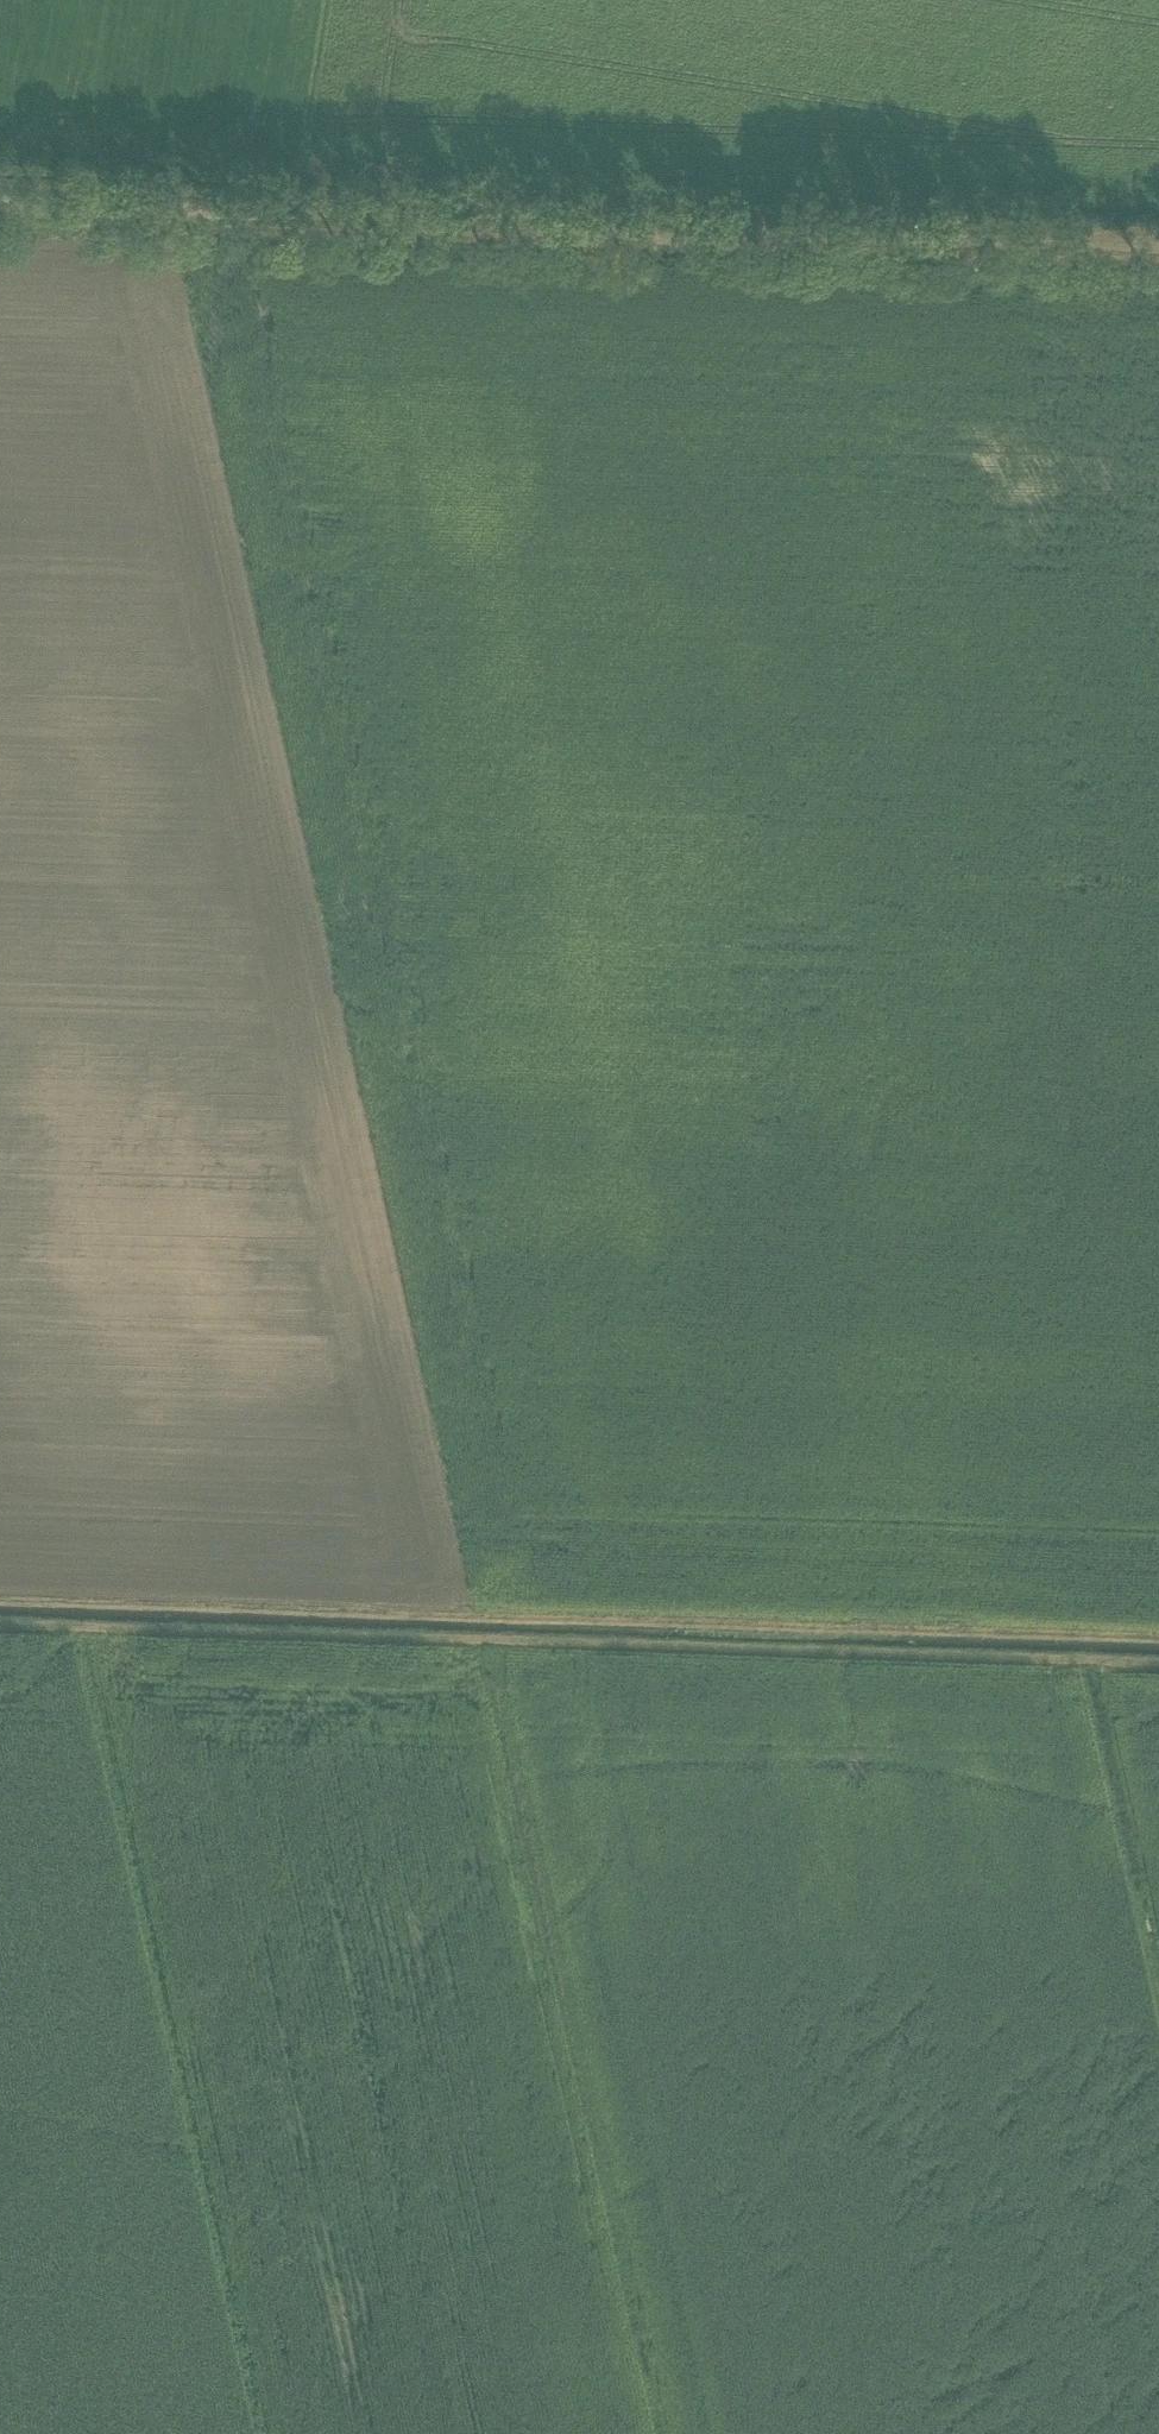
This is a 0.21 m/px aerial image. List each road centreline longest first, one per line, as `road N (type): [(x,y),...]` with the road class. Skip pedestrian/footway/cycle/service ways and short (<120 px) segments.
road 1 (track): [(0,204),(1158,241)]

